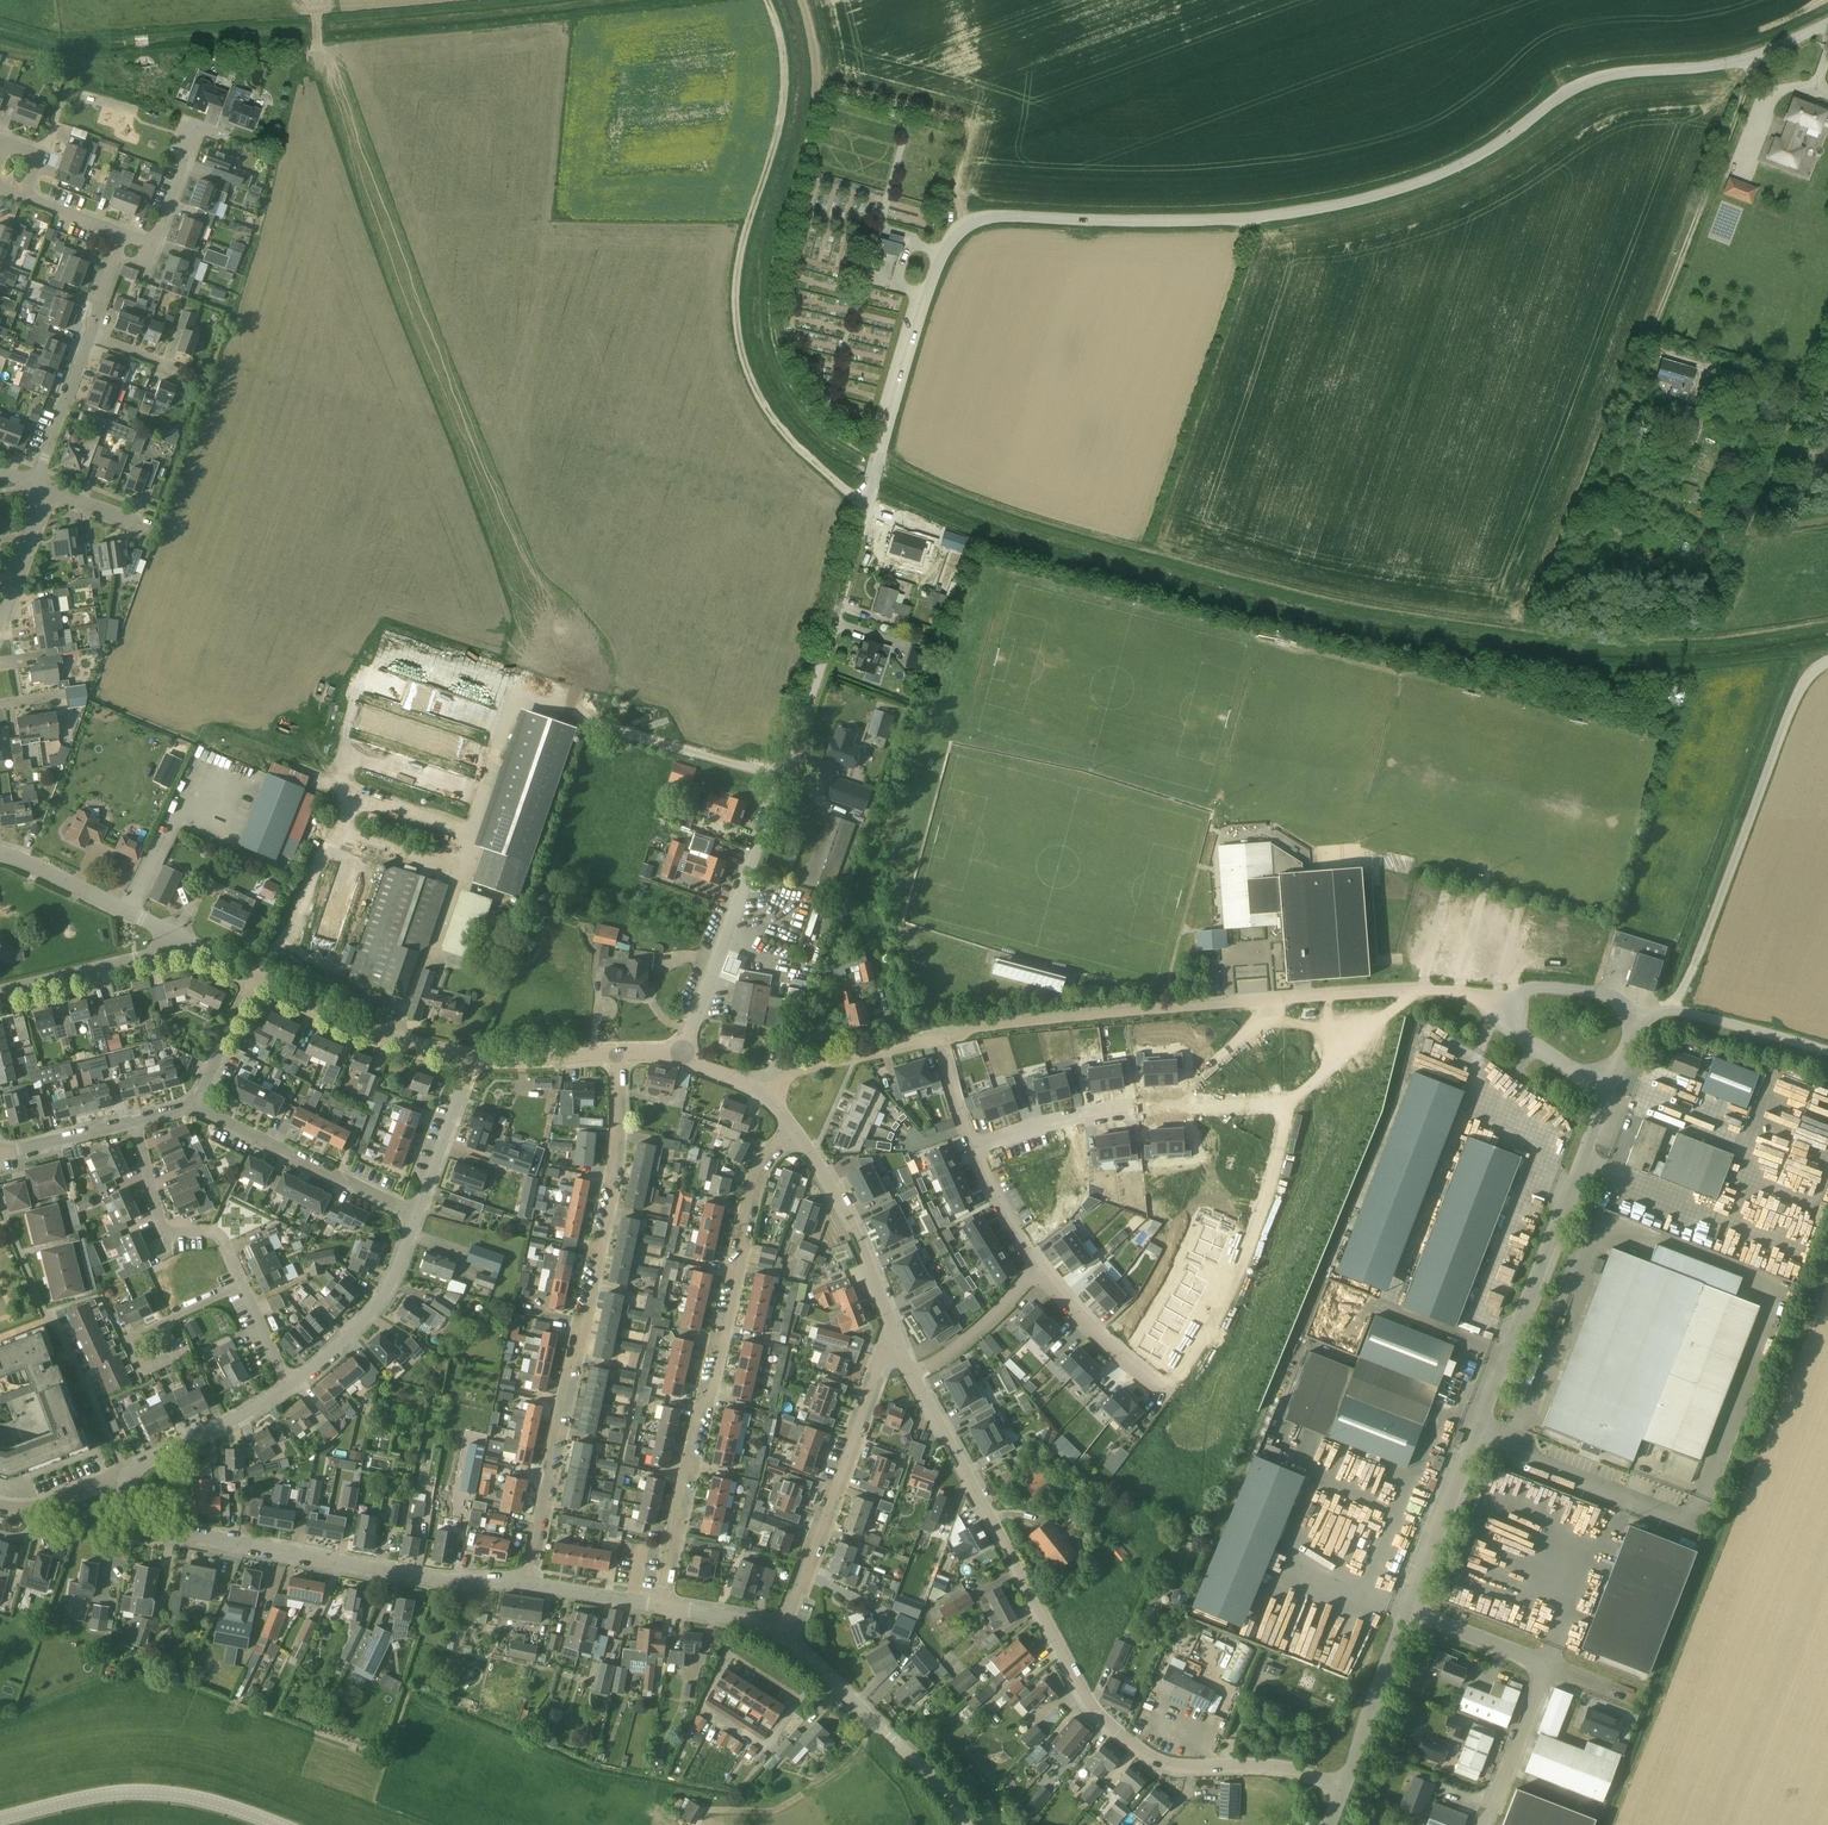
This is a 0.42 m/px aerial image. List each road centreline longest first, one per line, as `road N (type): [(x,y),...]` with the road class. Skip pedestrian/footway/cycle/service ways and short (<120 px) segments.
road 1 (tertiary): [(679,1056),(842,594),(938,264),(958,230),(1008,215),(1193,221),(1311,210),(1423,184),(1569,90),(1611,73),(1727,64),(1827,22)]
road 2 (residential): [(1343,1788),(1274,1765),(1159,1760),(1103,1720),(913,1368)]
road 3 (residential): [(525,1583),(611,1203),(617,1053)]
road 4 (residential): [(793,1128),(762,1156),(747,1196),(739,1232),(747,1246),(714,1388),(698,1403),(660,1606)]
road 5 (residential): [(525,1583),(429,1579),(156,1527),(136,1508),(125,1471)]
road 6 (track): [(1671,1011),(1801,684),(1827,662)]
road 7 (unclassified): [(1476,1436),(1613,1084)]
road 8 (residential): [(779,1637),(895,1332)]
road 9 (residential): [(767,1096),(794,1071),(945,1041),(972,1143)]
road 10 (tertiary): [(276,1824),(157,1792),(97,1796),(0,1818)]
road 11 (unclassified): [(1214,1005),(1424,990),(1495,1001)]
road 12 (residential): [(965,1824),(942,1786),(779,1637)]
road 13 (residential): [(417,1215),(191,1105)]
road 14 (track): [(735,312),(765,408),(866,506)]
road 15 (residential): [(475,1058),(340,1017),(254,979)]
road 16 (unclassified): [(1476,1436),(1693,1522)]
road 17 (residential): [(895,1332),(854,1229),(793,1128)]
road 18 (residential): [(243,1286),(218,1236),(161,1227),(136,1121)]
road 19 (tertiary): [(289,1386),(384,1296),(417,1215)]
road 20 (residential): [(0,854),(191,944)]
road 21 (track): [(870,1719),(858,1755),(787,1804),(709,1811)]
road 22 (unclassified): [(1827,1049),(1688,1013),(1632,1017)]
road 23 (residential): [(191,944),(0,993)]
road 24 (residential): [(1167,1399),(1028,1268)]
road 25 (unclassified): [(1343,1788),(1408,1611)]
road 26 (unclassified): [(1408,1611),(1476,1436)]
road 27 (tertiary): [(125,1471),(289,1386)]
road 28 (residential): [(123,233),(155,243),(197,125),(220,134)]
road 29 (unclassified): [(1484,1824),(1547,1666)]
road 30 (tertiary): [(417,1215),(475,1058)]
road 31 (residential): [(90,330),(35,481)]
road 32 (residential): [(1028,1268),(981,1323),(913,1368)]
road 33 (unclassified): [(1547,1666),(1408,1611)]
road 34 (unclassified): [(1632,1017),(1619,1001),(1582,992),(1530,987),(1495,1001)]
road 35 (unclassified): [(1613,1084),(1536,1047),(1495,1001)]
road 36 (tertiary): [(617,1053),(475,1058)]
road 37 (residential): [(191,1105),(254,979)]
road 38 (residential): [(0,1154),(136,1121)]
road 39 (residential): [(972,1143),(1025,1242),(1028,1268)]
road 40 (residential): [(0,615),(50,487)]
road 41 (residential): [(660,1606),(525,1583)]
road 42 (tertiary): [(125,1471),(38,1507),(0,1505)]
road 43 (residential): [(779,1637),(742,1621),(660,1606)]

